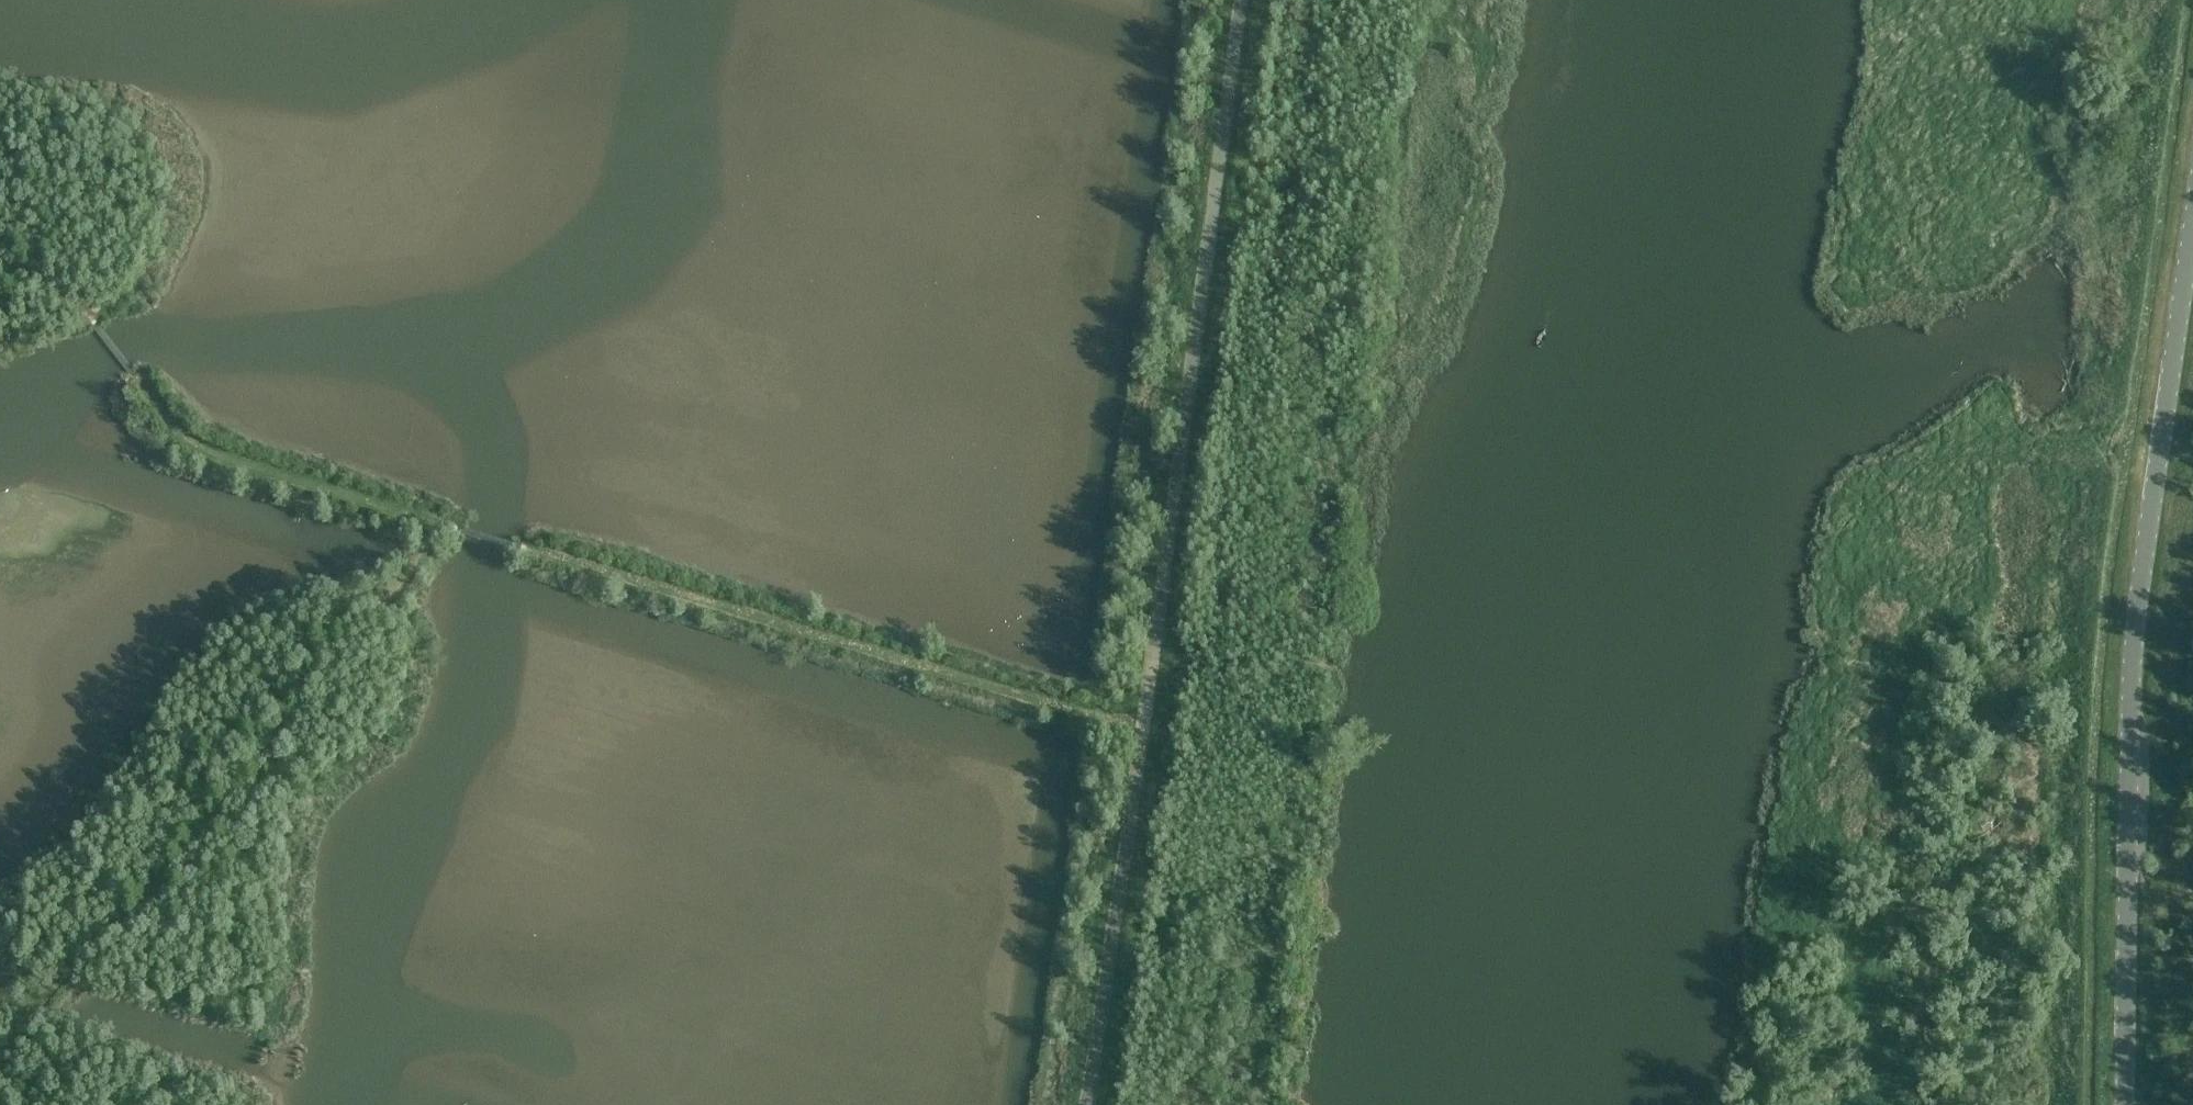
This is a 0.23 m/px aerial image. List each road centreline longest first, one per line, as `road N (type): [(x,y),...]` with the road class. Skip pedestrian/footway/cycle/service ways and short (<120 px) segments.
road 1 (tertiary): [(2125,1104),(2131,674),(2192,221)]

